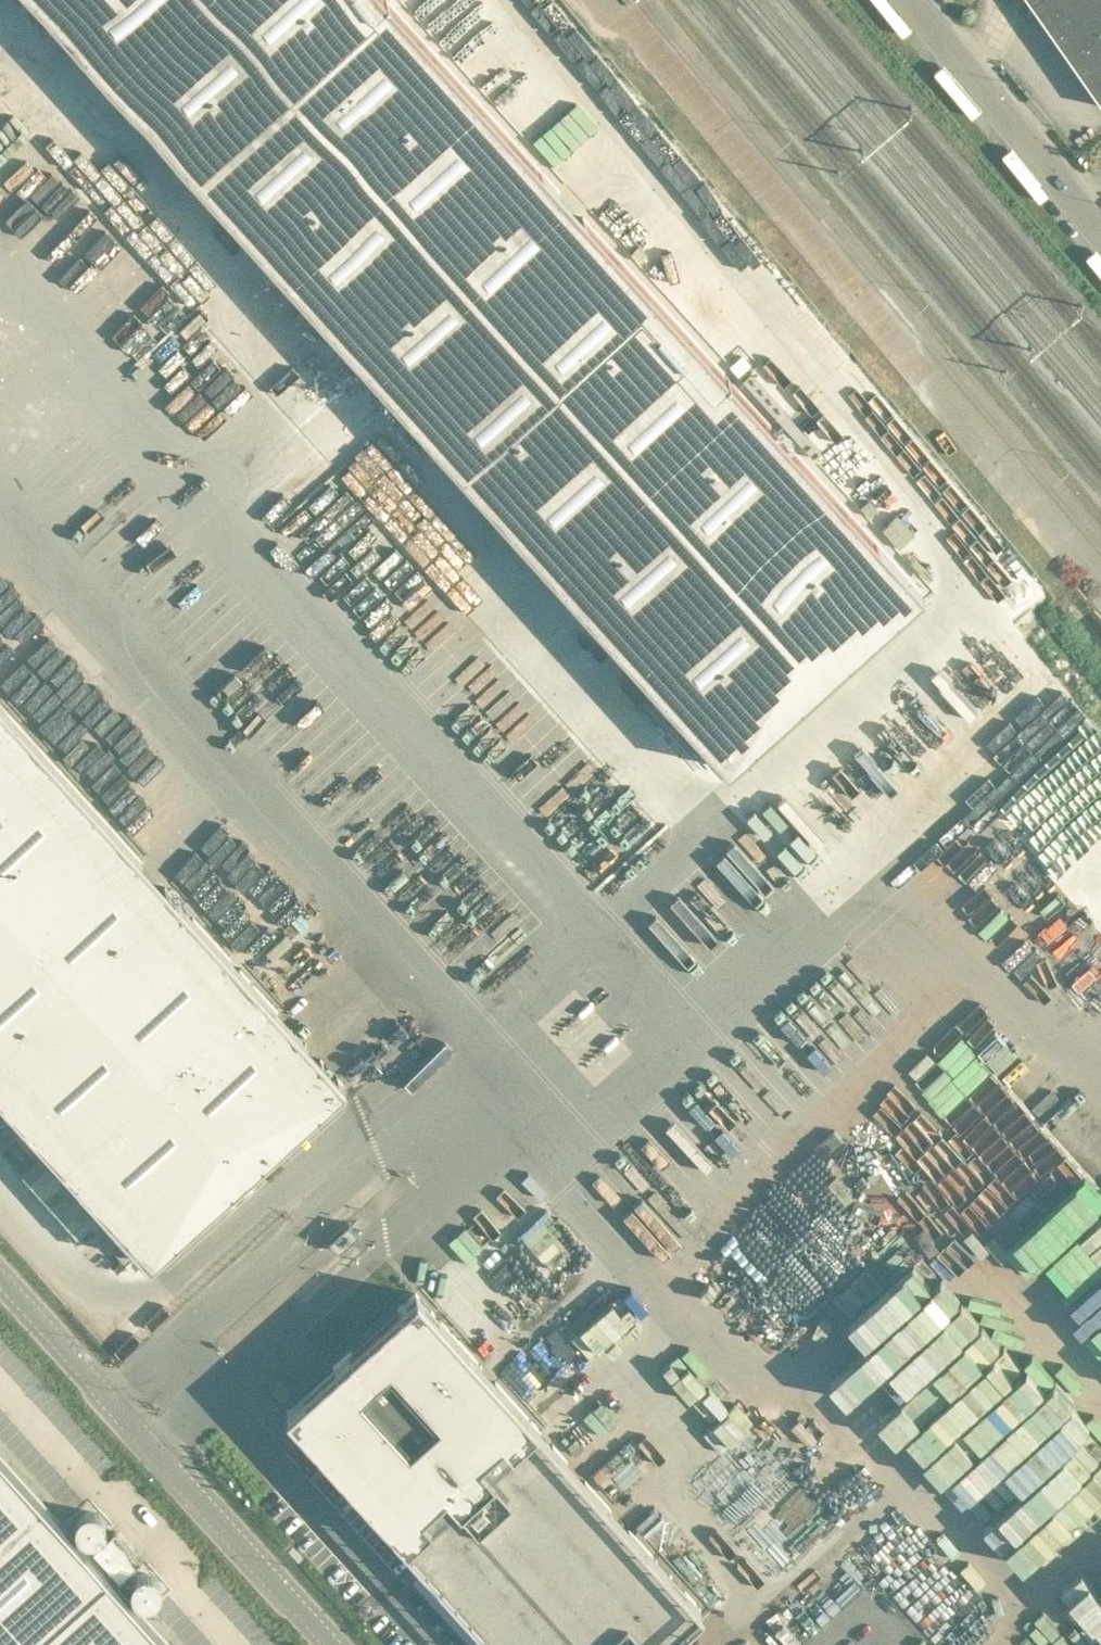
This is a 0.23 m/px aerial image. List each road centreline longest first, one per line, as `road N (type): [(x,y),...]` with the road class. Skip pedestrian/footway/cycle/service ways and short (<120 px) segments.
road 1 (unclassified): [(333,1644),(0,1276)]
road 2 (unclassified): [(1100,221),(918,0)]

